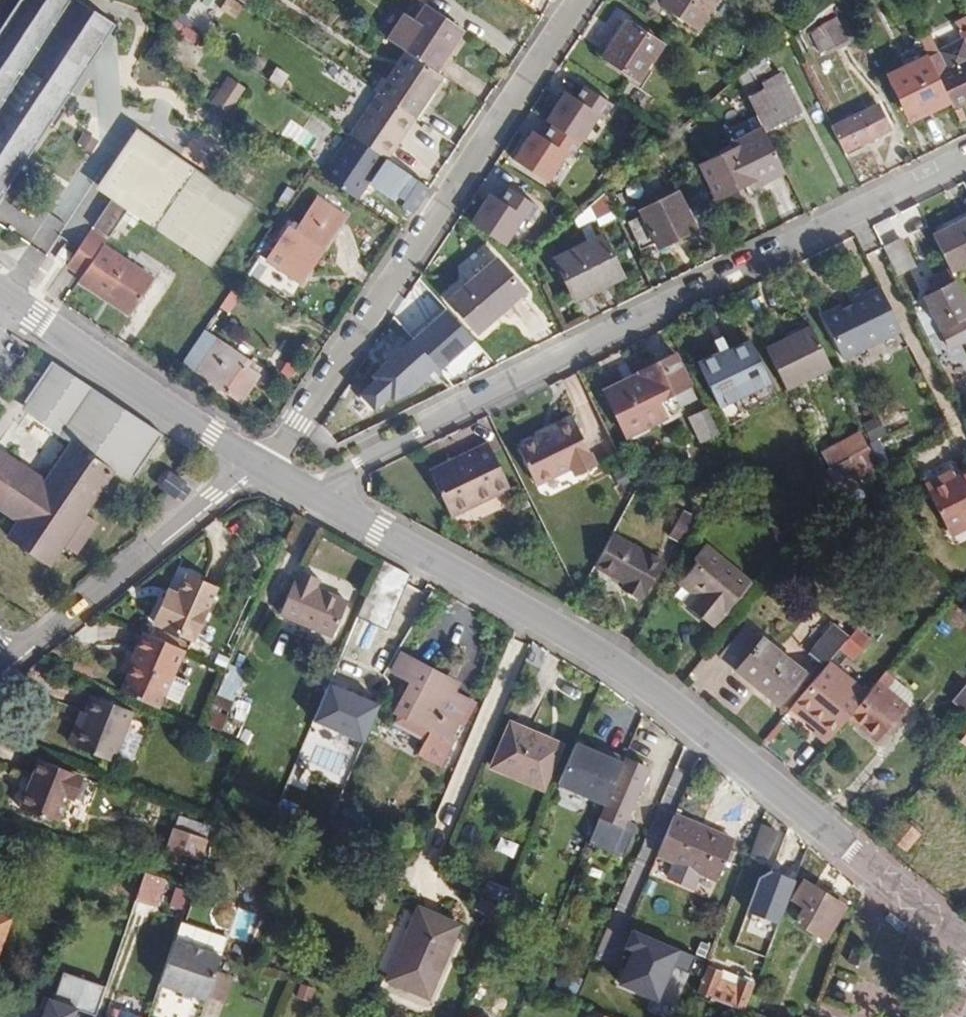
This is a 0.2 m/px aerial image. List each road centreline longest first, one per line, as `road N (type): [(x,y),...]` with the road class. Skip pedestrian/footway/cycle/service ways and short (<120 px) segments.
road 1 (tertiary): [(300,490),(600,655),(681,711),(965,946)]
road 2 (residential): [(300,490),(965,156)]
road 3 (residential): [(583,0),(299,423),(261,465)]
road 4 (residential): [(261,465),(90,590),(15,661)]
road 5 (tertiary): [(0,295),(261,465)]

